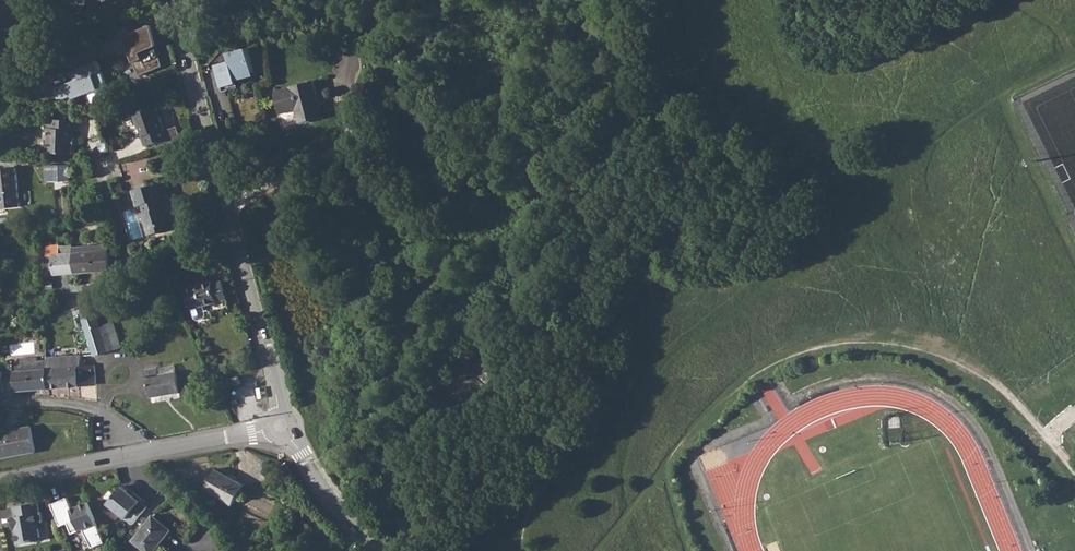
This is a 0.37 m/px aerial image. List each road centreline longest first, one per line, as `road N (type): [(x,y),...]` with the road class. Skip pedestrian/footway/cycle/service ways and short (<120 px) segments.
road 1 (track): [(1074,469),(982,371),(931,342),(899,337),(830,344),(786,361),(748,382),(675,453)]
road 2 (tertiary): [(282,426),(170,0)]
road 3 (track): [(390,493),(411,443),(472,354)]
road 4 (tertiary): [(383,550),(282,426)]
road 5 (residential): [(0,400),(94,411),(135,455)]
road 6 (residential): [(135,455),(282,426)]
road 7 (residential): [(0,481),(135,455)]
road 8 (residential): [(52,0),(32,79),(0,114)]

